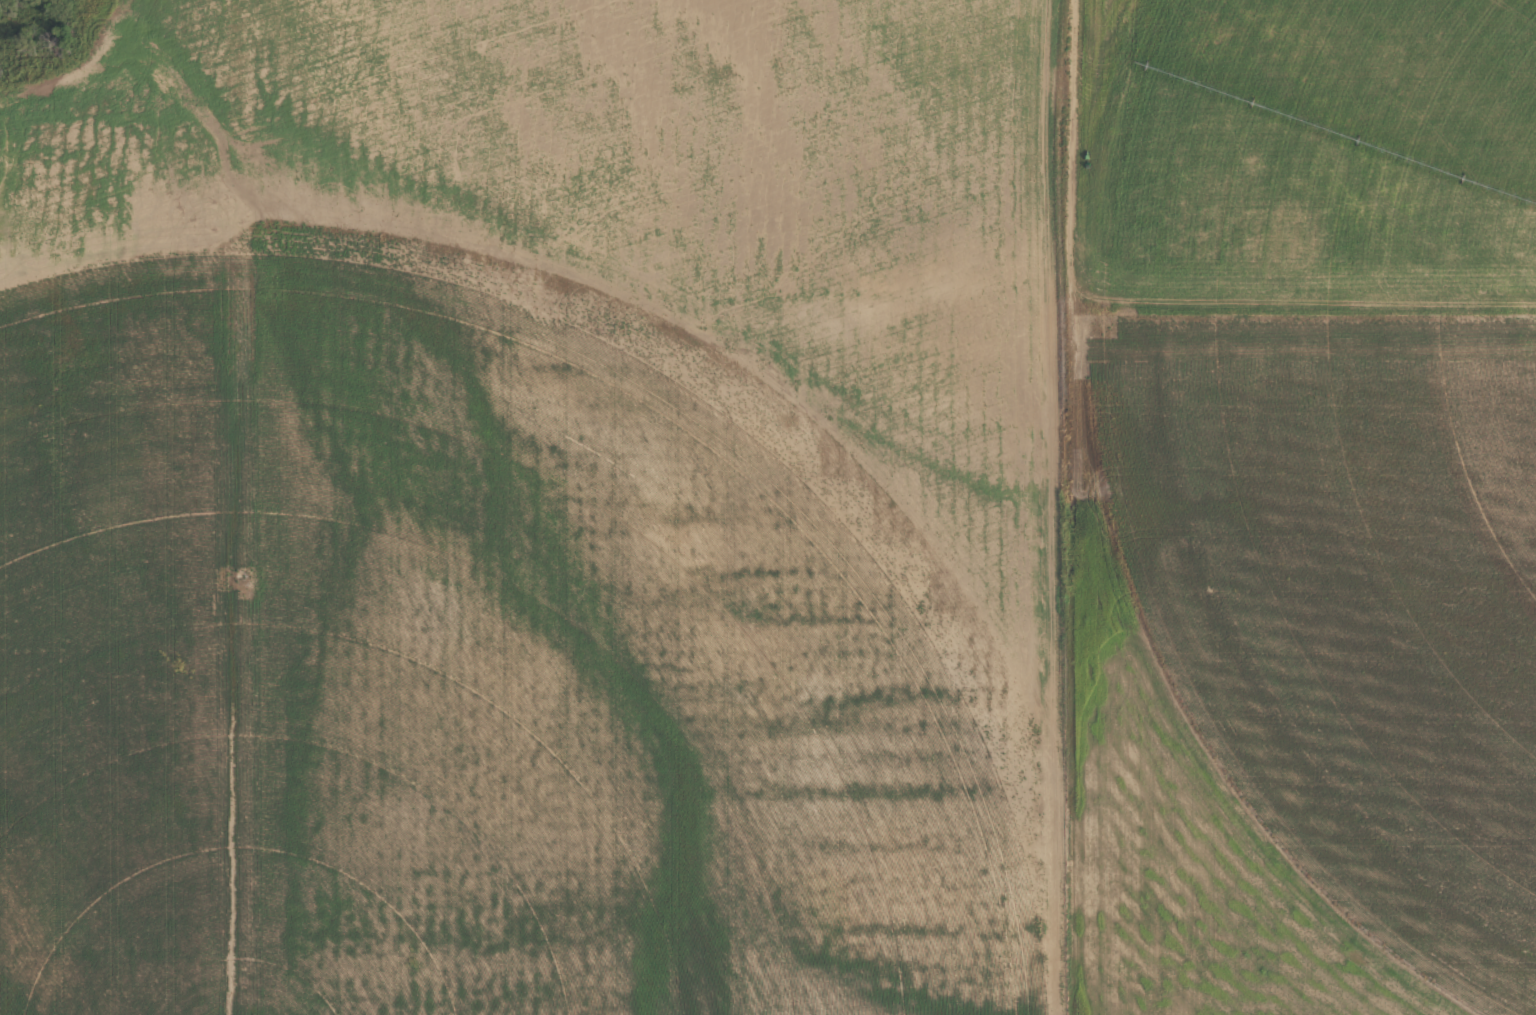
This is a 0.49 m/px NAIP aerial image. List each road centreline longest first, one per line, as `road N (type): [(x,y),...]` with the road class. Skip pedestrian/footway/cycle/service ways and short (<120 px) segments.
road 1 (residential): [(1063,1014),(1058,0)]

